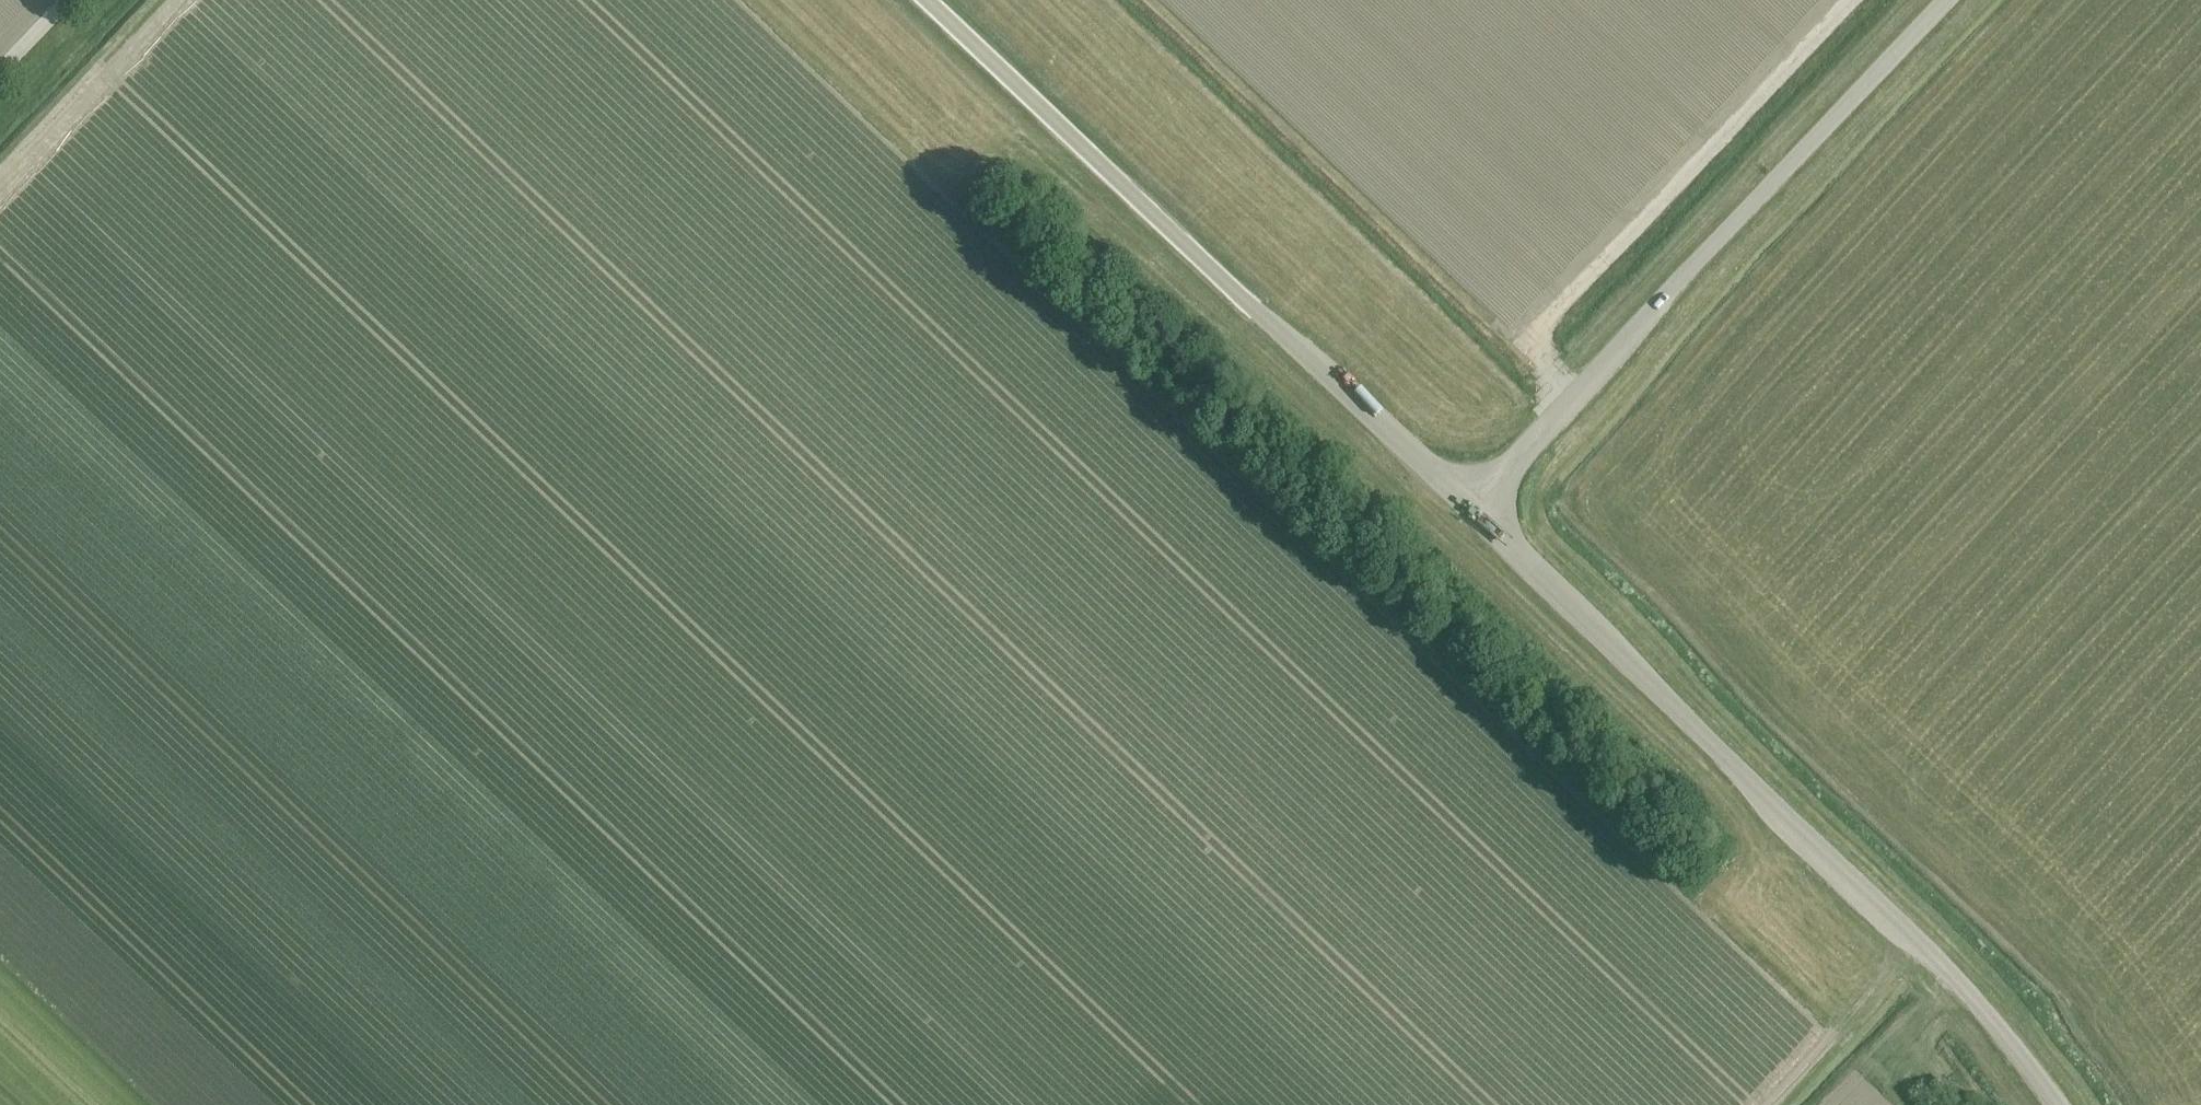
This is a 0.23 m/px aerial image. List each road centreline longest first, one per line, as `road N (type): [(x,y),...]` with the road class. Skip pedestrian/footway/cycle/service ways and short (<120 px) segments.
road 1 (tertiary): [(2056,1104),(1941,964),(1719,751),(1479,499)]
road 2 (tertiary): [(1479,499),(1241,298),(927,0)]
road 3 (tertiary): [(1479,499),(1951,0)]

